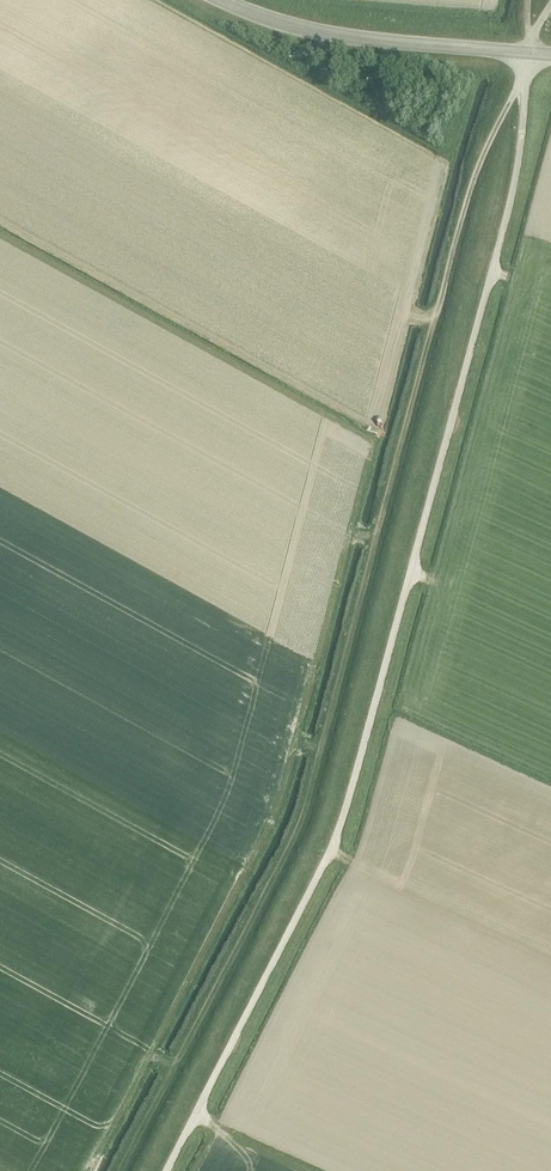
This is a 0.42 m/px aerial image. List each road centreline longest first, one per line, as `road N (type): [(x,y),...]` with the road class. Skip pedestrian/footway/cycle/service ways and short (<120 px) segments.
road 1 (track): [(123,1170),(301,828),(469,192),(526,53),(529,0)]
road 2 (track): [(526,53),(517,170),(350,797),(332,852),(167,1170)]
road 3 (secondary): [(526,53),(316,32),(220,0)]

